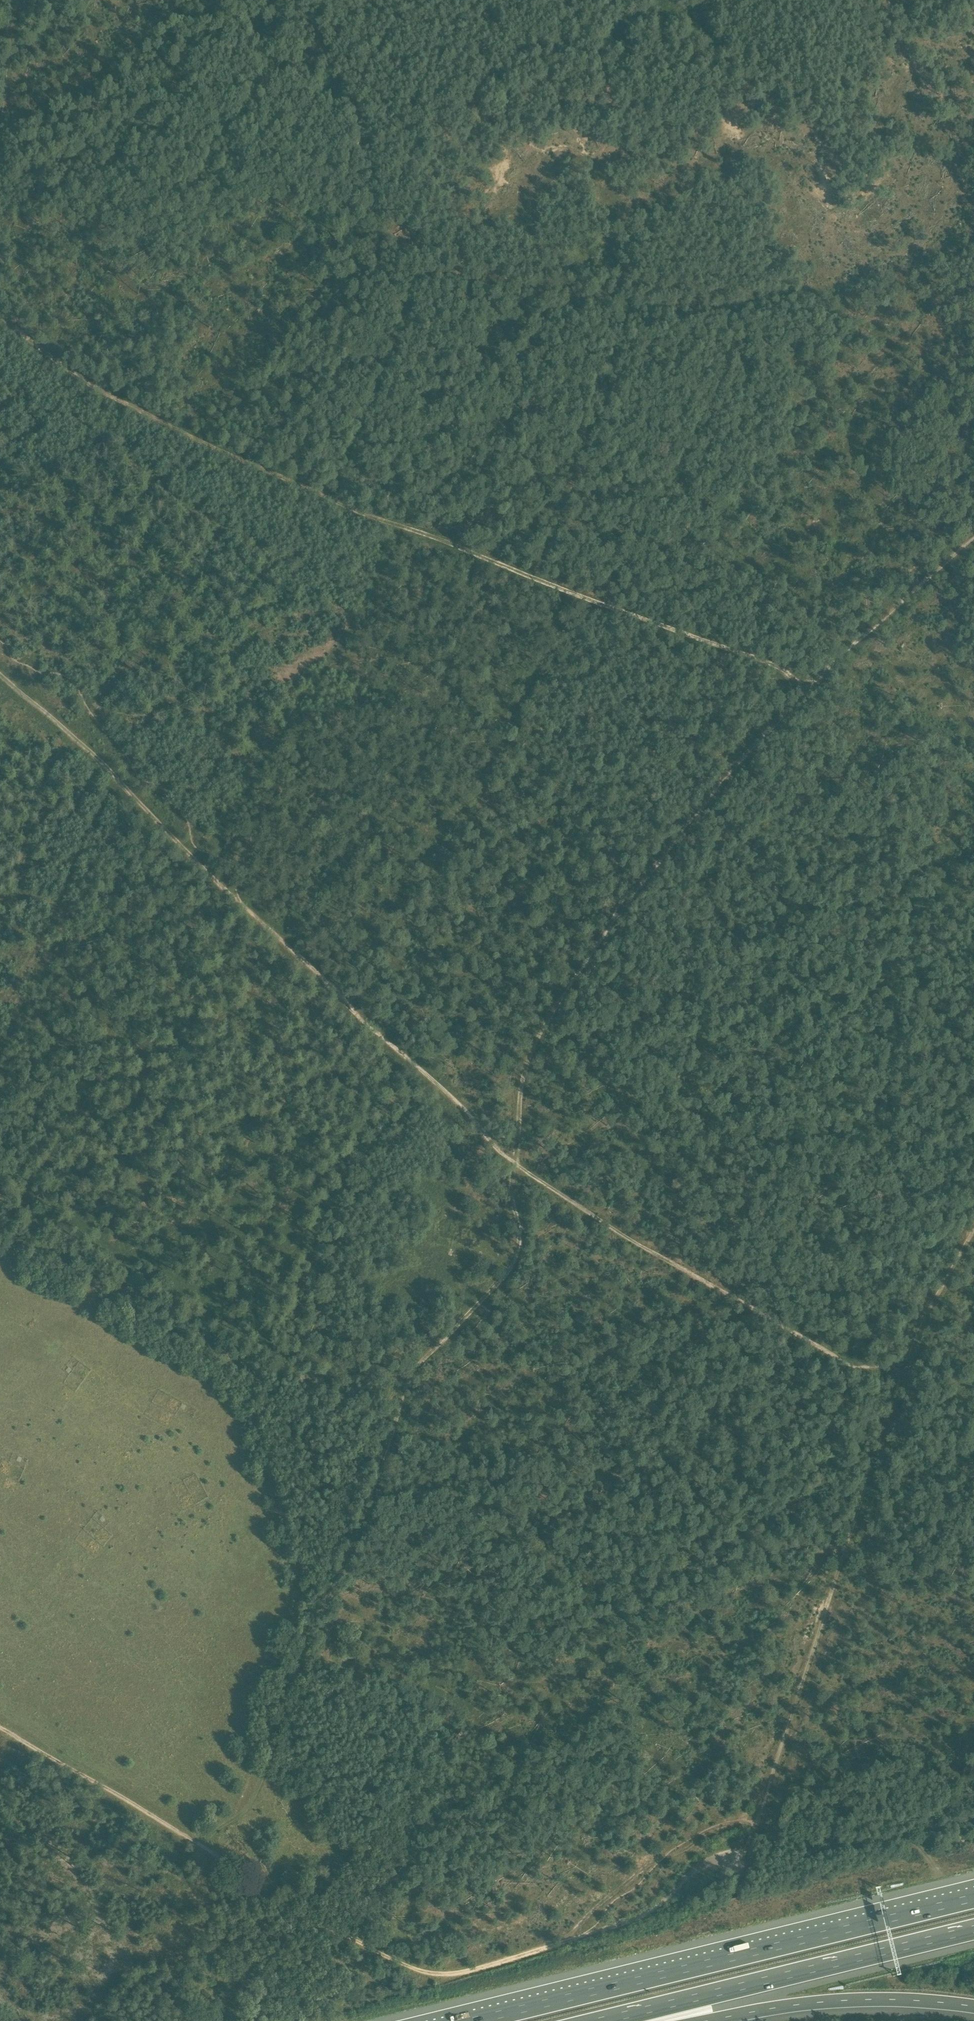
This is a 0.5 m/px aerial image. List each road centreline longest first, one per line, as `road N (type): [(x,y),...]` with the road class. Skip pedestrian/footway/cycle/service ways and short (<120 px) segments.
road 1 (track): [(214,1853),(230,1843),(265,1774),(414,1372),(512,1265),(524,1076),(557,999),(671,842),(809,684)]
road 2 (track): [(0,313),(96,387),(298,484),(809,684)]
road 3 (track): [(239,890),(520,1170),(840,1359),(901,1375)]
road 4 (motorway): [(973,1898),(473,2020)]
road 5 (track): [(756,1821),(901,1375)]
road 6 (track): [(214,1853),(253,1893),(419,1971),(466,1971),(582,1936)]
road 7 (motorway): [(605,2020),(973,1929)]
road 8 (track): [(0,668),(239,890)]
road 9 (motorway): [(709,2020),(858,2001),(973,2008)]
road 10 (track): [(0,1726),(214,1853)]
road 11 (track): [(741,1870),(890,1836),(914,1841),(930,1860)]
road 12 (track): [(694,2020),(744,1857)]
road 13 (track): [(901,1375),(973,1233)]
road 14 (track): [(625,1922),(657,1907),(698,1867),(744,1857)]

